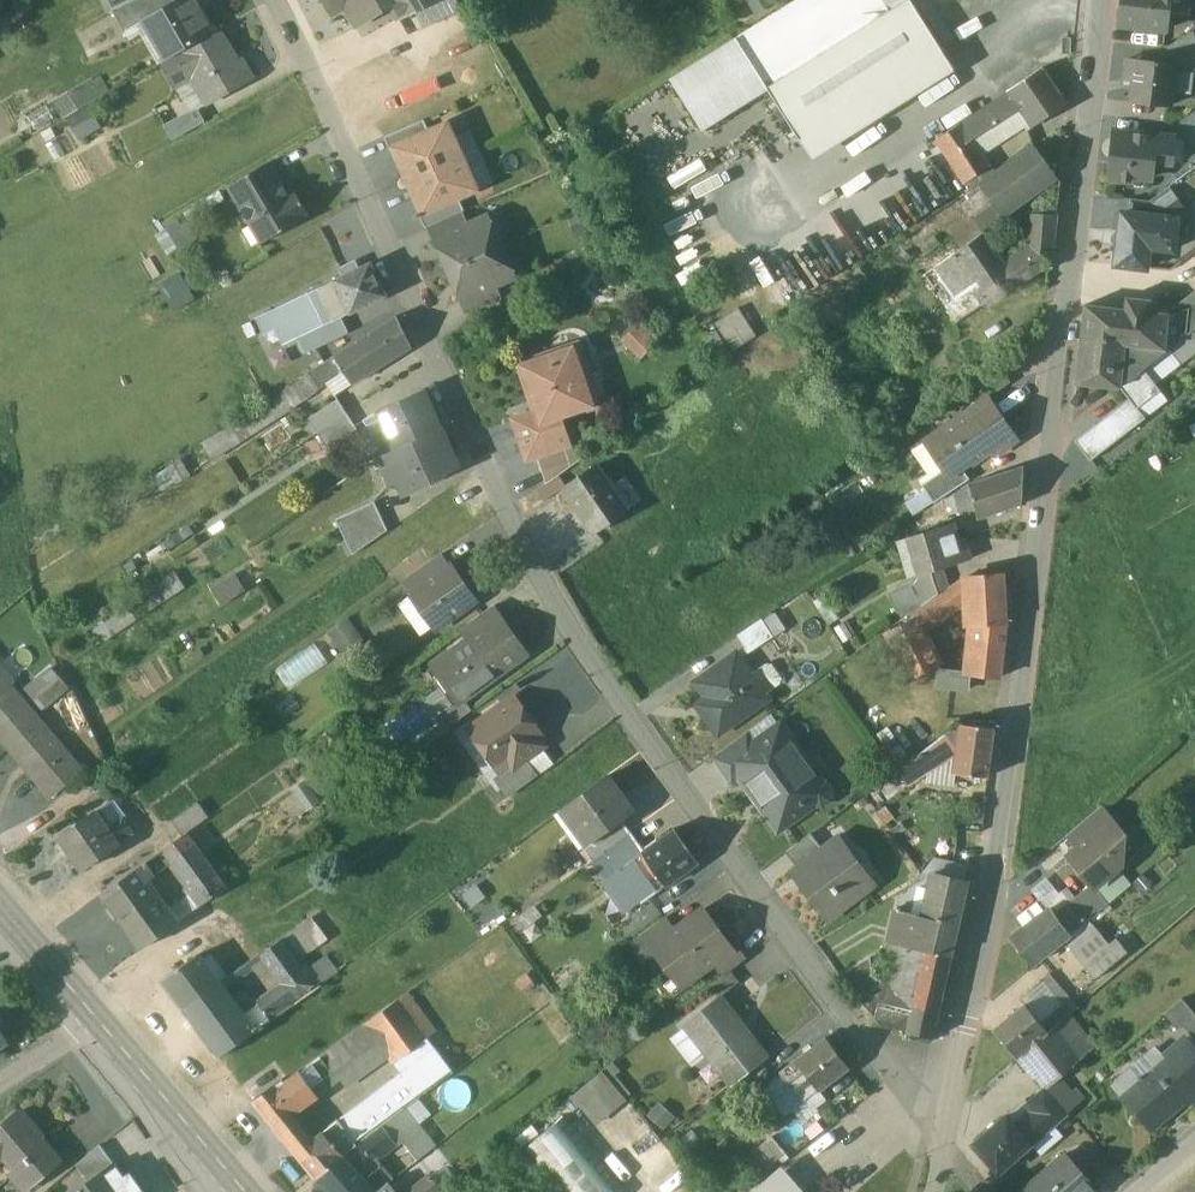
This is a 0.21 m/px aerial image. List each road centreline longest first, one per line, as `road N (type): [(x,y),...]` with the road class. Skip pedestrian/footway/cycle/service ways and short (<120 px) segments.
road 1 (residential): [(277,0),(480,458),(554,593),(647,738),(943,1135)]
road 2 (residential): [(1096,0),(1037,586),(992,911),(943,1135)]
road 3 (primary): [(243,1191),(99,1021)]
road 4 (primary): [(99,1021),(0,906)]

